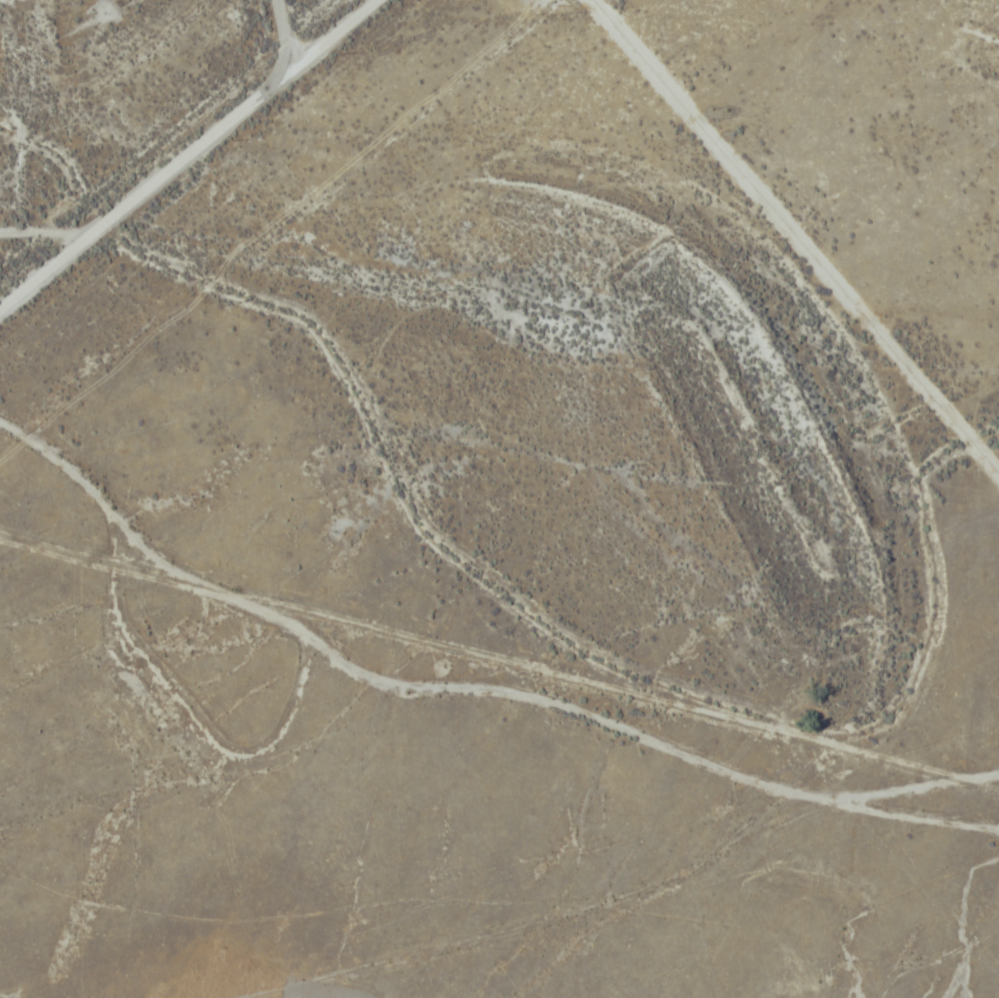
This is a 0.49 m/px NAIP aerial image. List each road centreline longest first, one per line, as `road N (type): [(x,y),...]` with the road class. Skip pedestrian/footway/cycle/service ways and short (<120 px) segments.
road 1 (track): [(0,307),(287,64),(274,0)]

